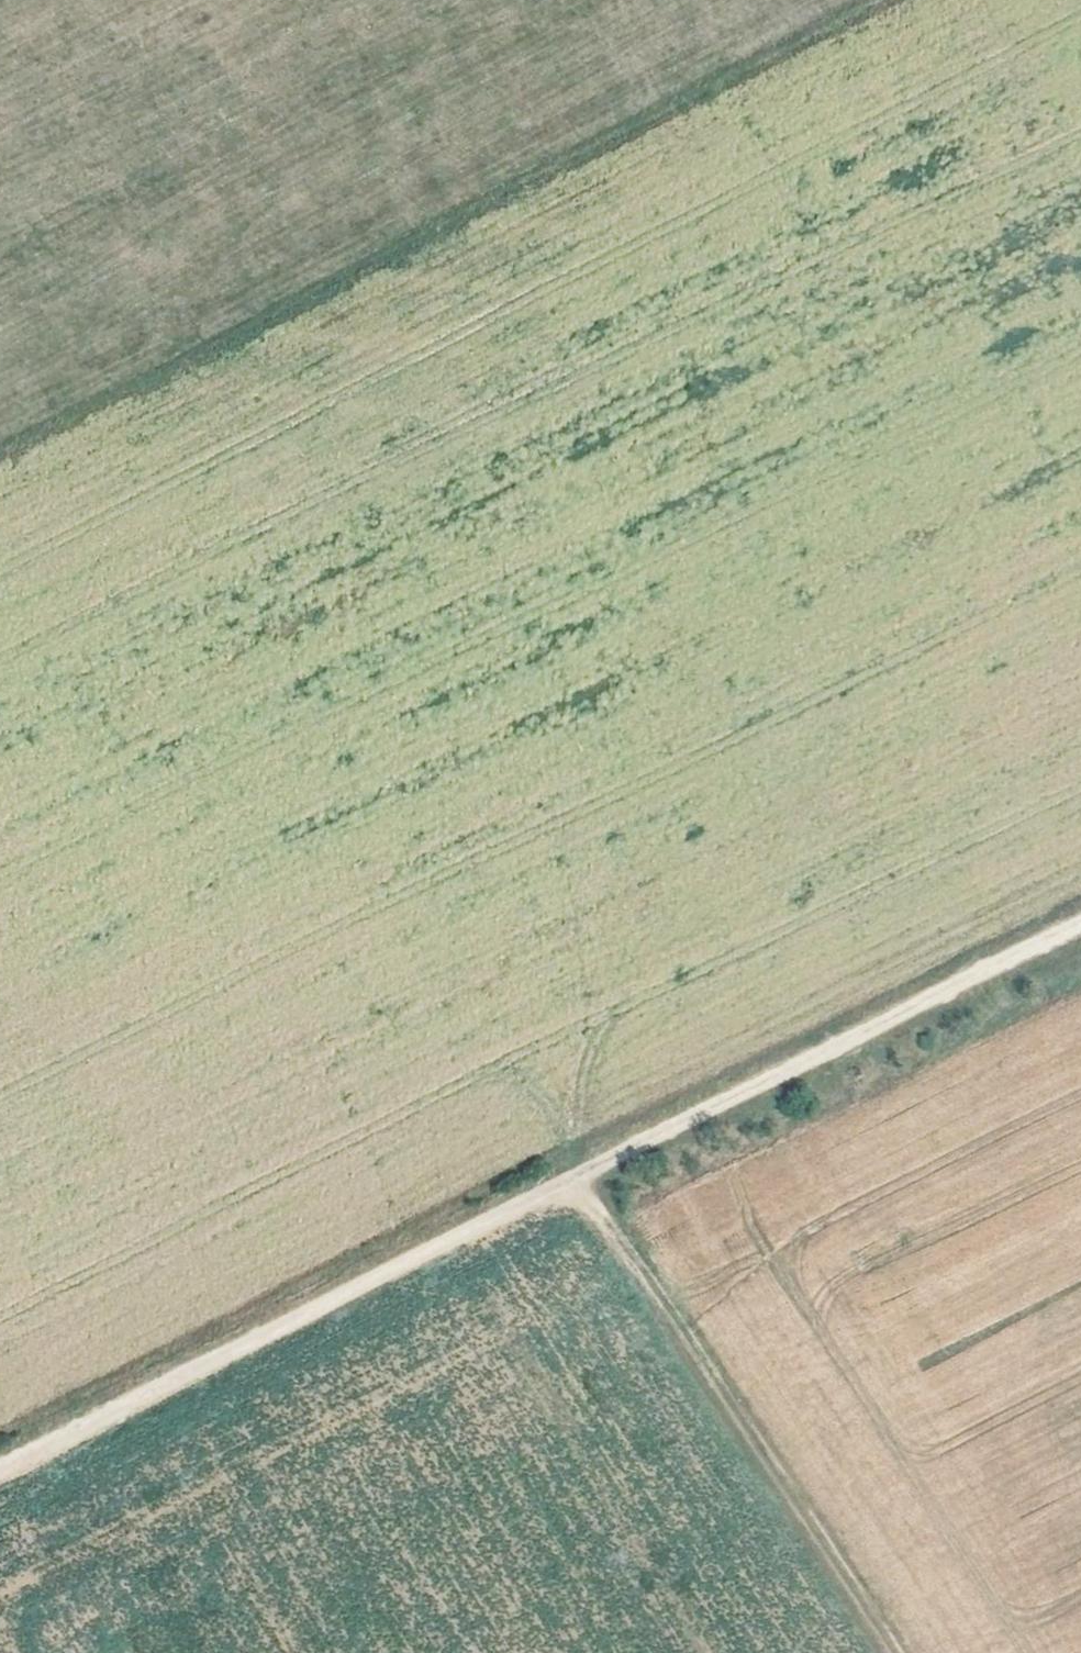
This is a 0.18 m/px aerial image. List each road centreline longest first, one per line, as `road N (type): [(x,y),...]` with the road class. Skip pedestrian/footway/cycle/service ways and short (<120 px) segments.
road 1 (track): [(1080,930),(0,1467)]
road 2 (track): [(557,1185),(876,1652)]

